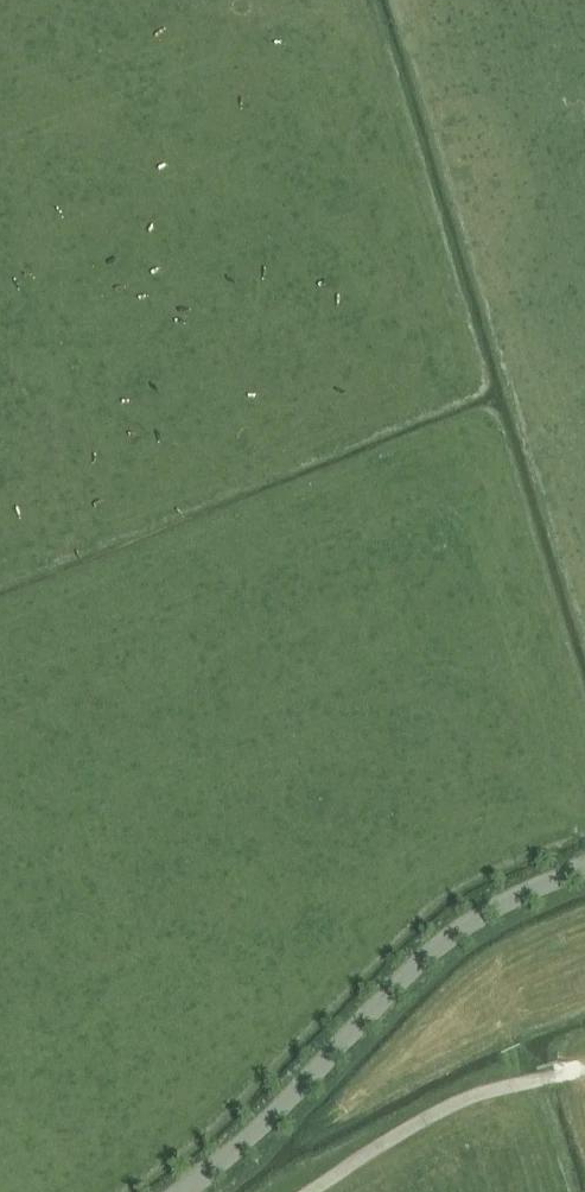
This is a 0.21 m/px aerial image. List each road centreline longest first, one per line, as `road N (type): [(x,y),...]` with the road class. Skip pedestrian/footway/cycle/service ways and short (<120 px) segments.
road 1 (tertiary): [(166,1191),(298,1098),(530,888),(584,855)]

